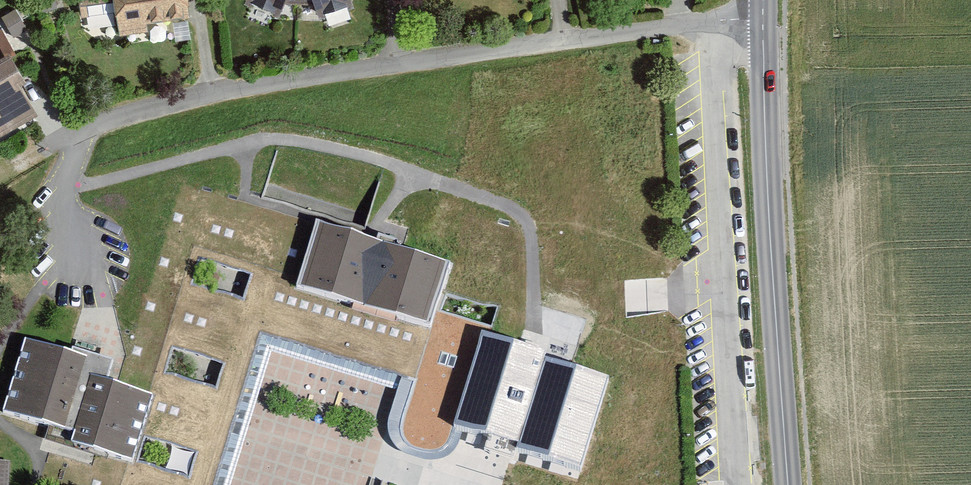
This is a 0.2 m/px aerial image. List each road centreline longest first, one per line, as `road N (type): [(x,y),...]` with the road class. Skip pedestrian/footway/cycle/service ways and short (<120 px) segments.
road 1 (residential): [(717,30),(369,68),(125,114),(89,136),(54,192),(81,267)]
road 2 (tertiary): [(763,0),(788,484)]

